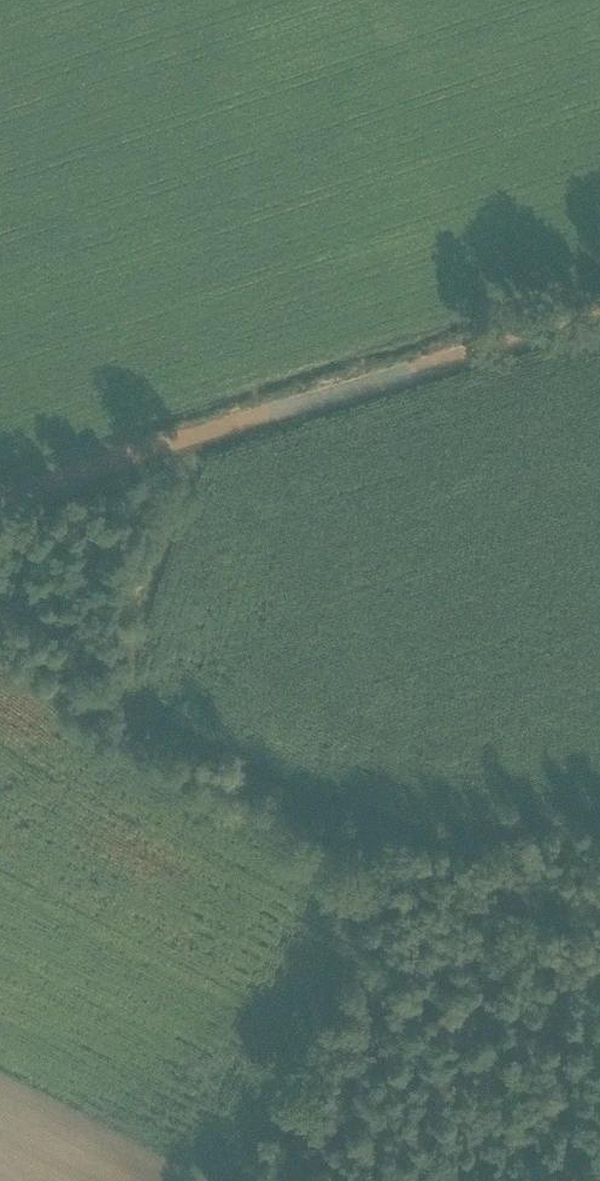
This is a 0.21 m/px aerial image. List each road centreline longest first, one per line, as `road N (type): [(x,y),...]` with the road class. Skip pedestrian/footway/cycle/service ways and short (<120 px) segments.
road 1 (track): [(0,496),(198,468),(283,411),(405,364),(599,317)]

